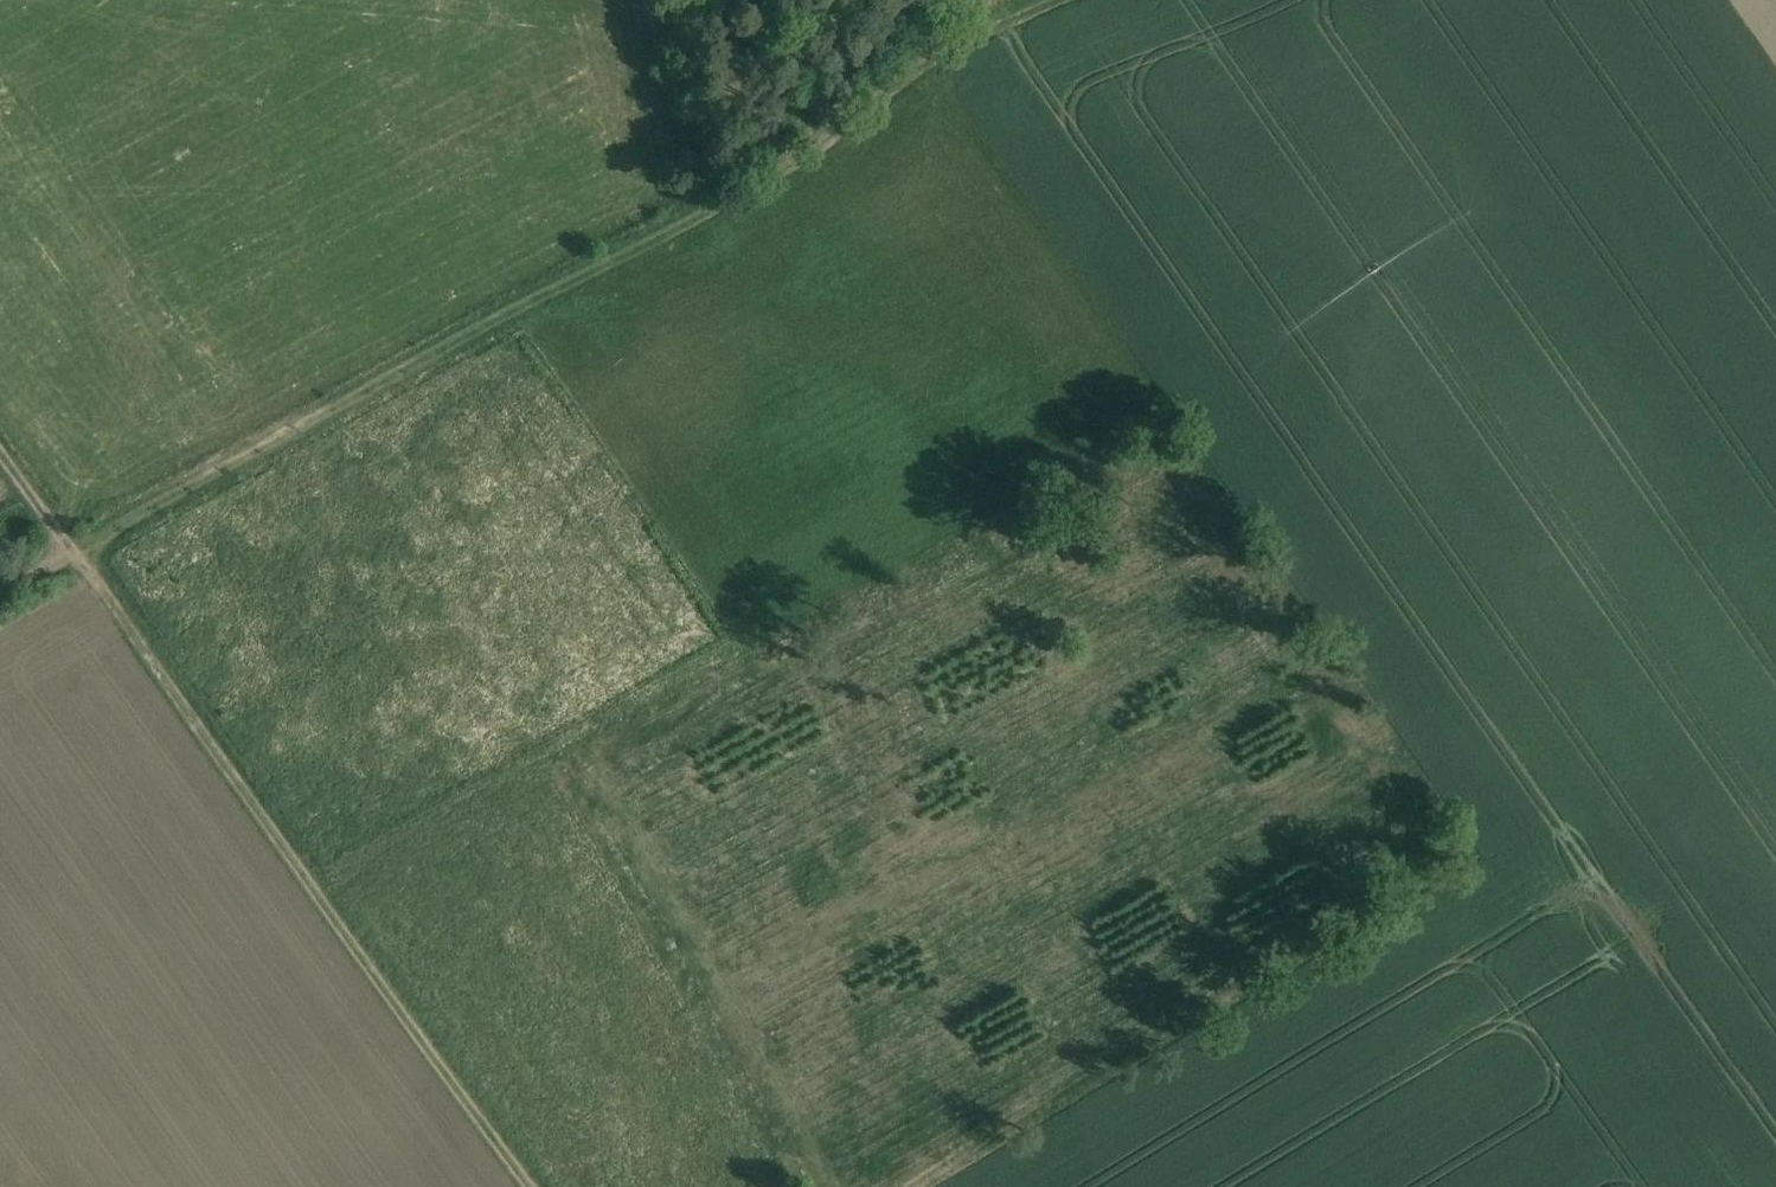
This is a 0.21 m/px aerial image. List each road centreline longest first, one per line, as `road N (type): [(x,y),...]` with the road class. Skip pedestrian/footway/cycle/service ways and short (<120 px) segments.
road 1 (track): [(78,551),(1079,0)]
road 2 (track): [(78,551),(528,1186)]
road 3 (track): [(0,440),(78,551)]

